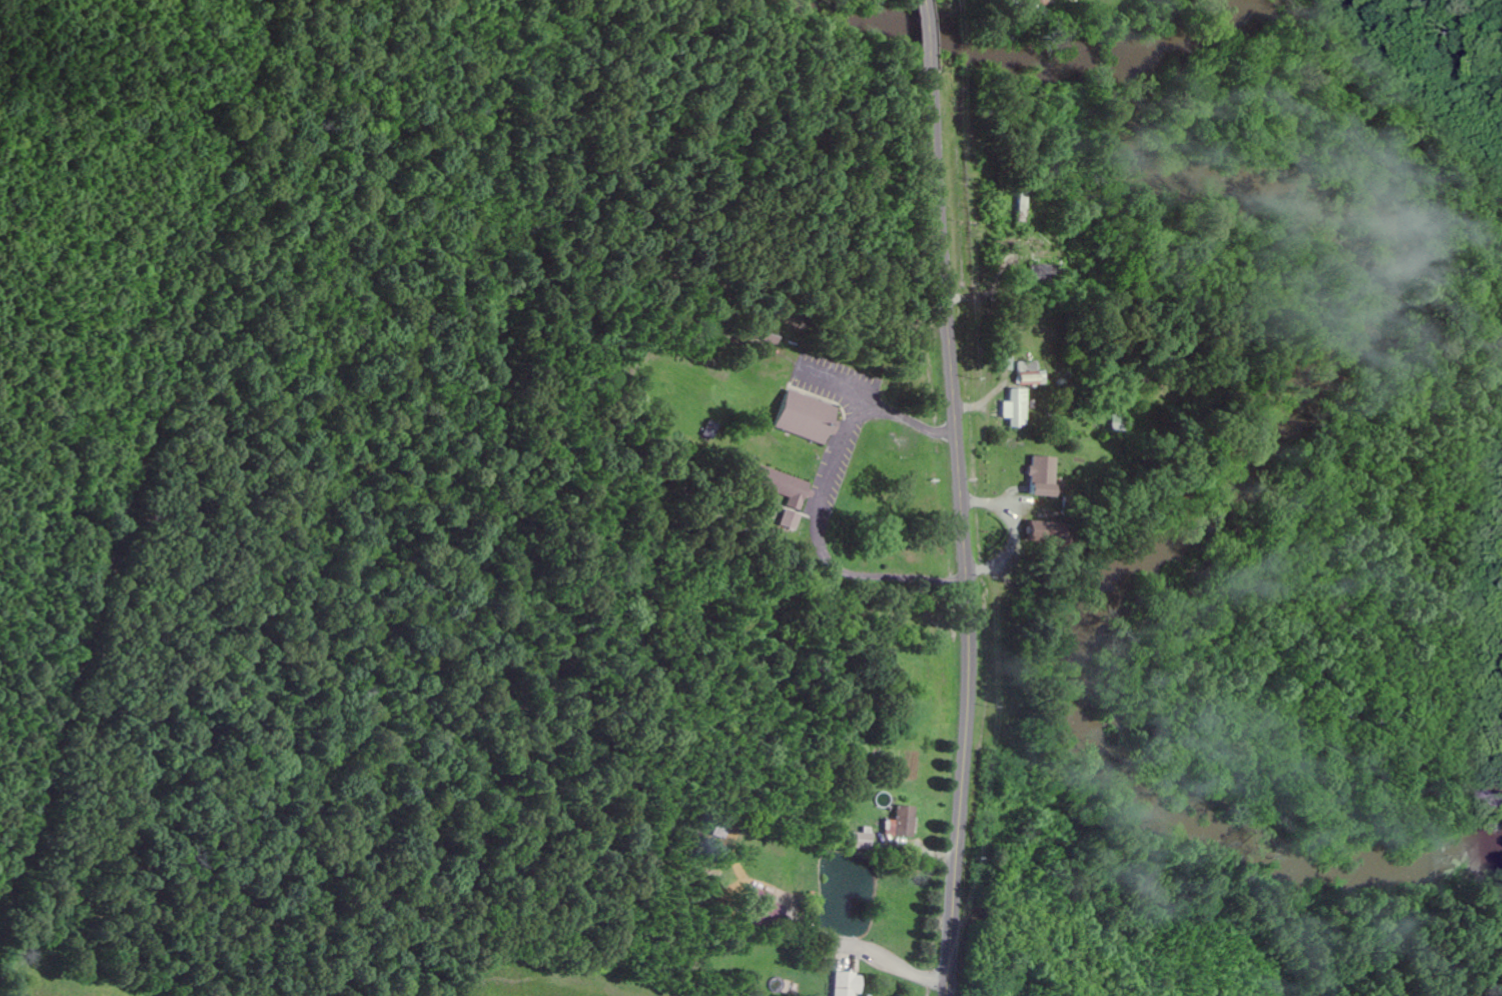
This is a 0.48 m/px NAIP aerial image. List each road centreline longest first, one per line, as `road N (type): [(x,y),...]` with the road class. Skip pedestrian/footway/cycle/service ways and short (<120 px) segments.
road 1 (secondary): [(947,995),(968,636),(929,67)]

